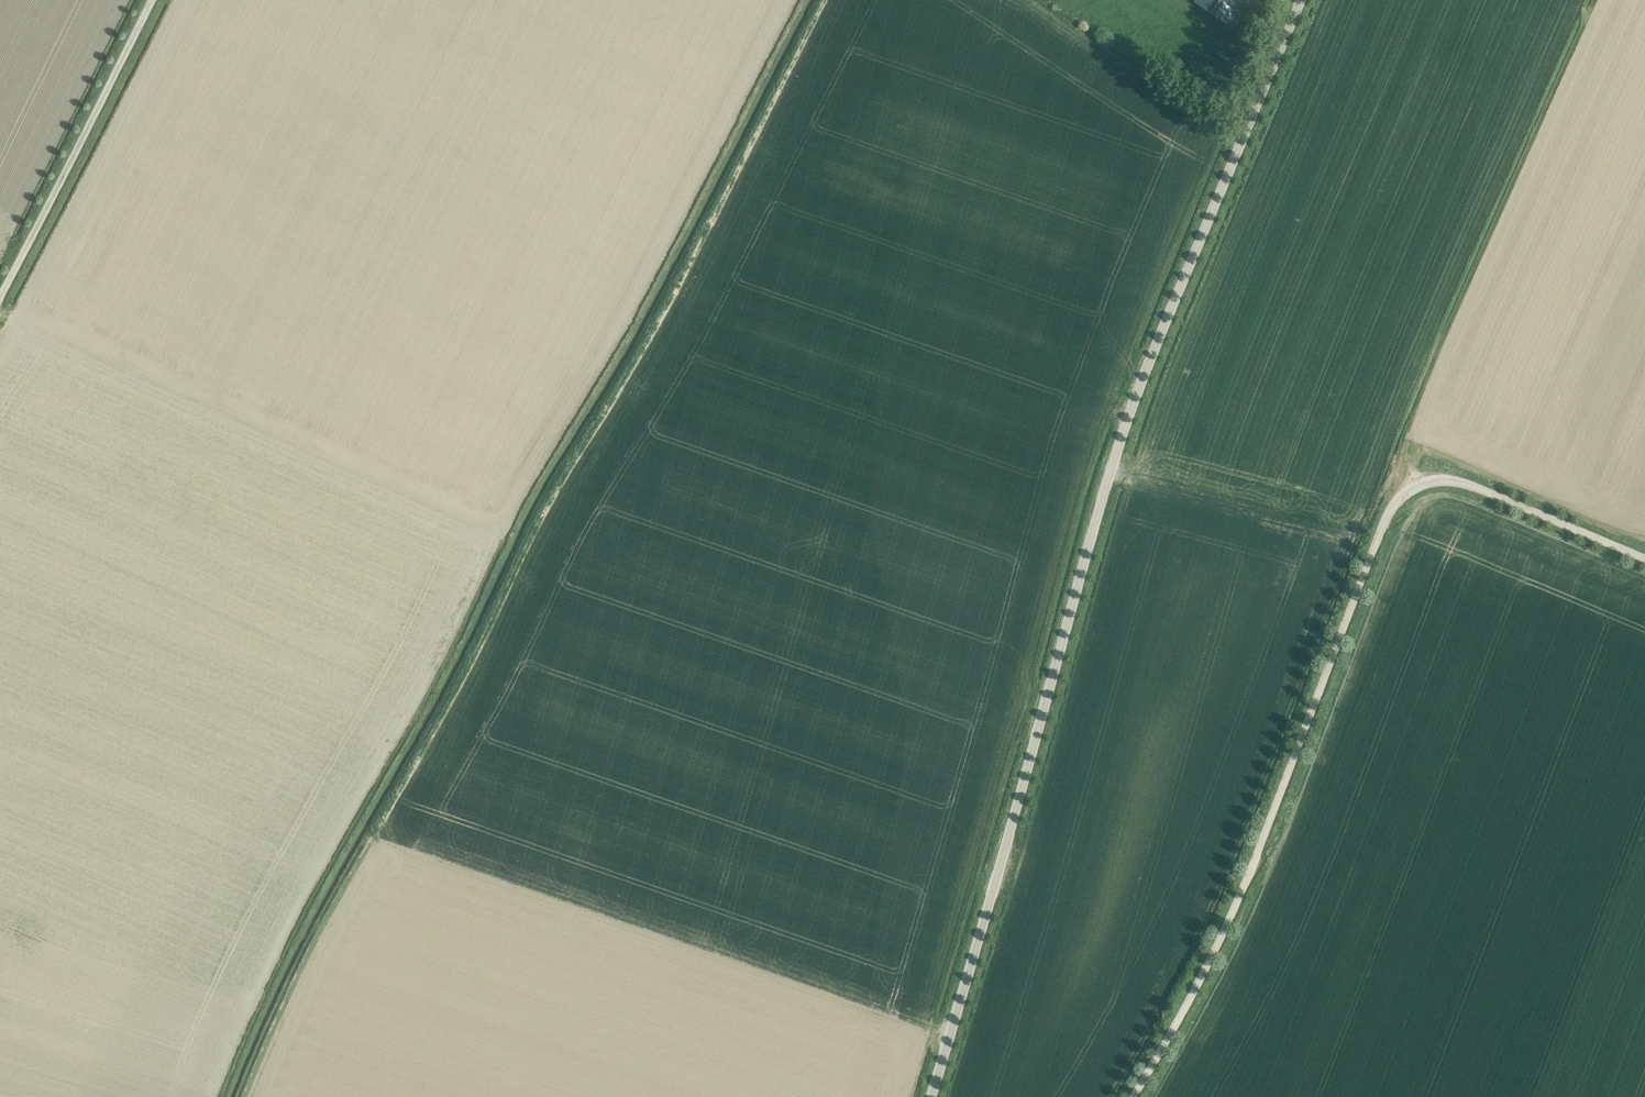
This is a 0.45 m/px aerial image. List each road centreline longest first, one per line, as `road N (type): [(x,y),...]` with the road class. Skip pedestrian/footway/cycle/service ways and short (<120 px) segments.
road 1 (unclassified): [(930,1096),(1125,429),(1300,0)]
road 2 (unclassified): [(1133,1096),(1217,945),(1381,530),(1401,499),(1437,482),(1465,484),(1644,558)]
road 3 (unclassified): [(0,295),(151,0)]

